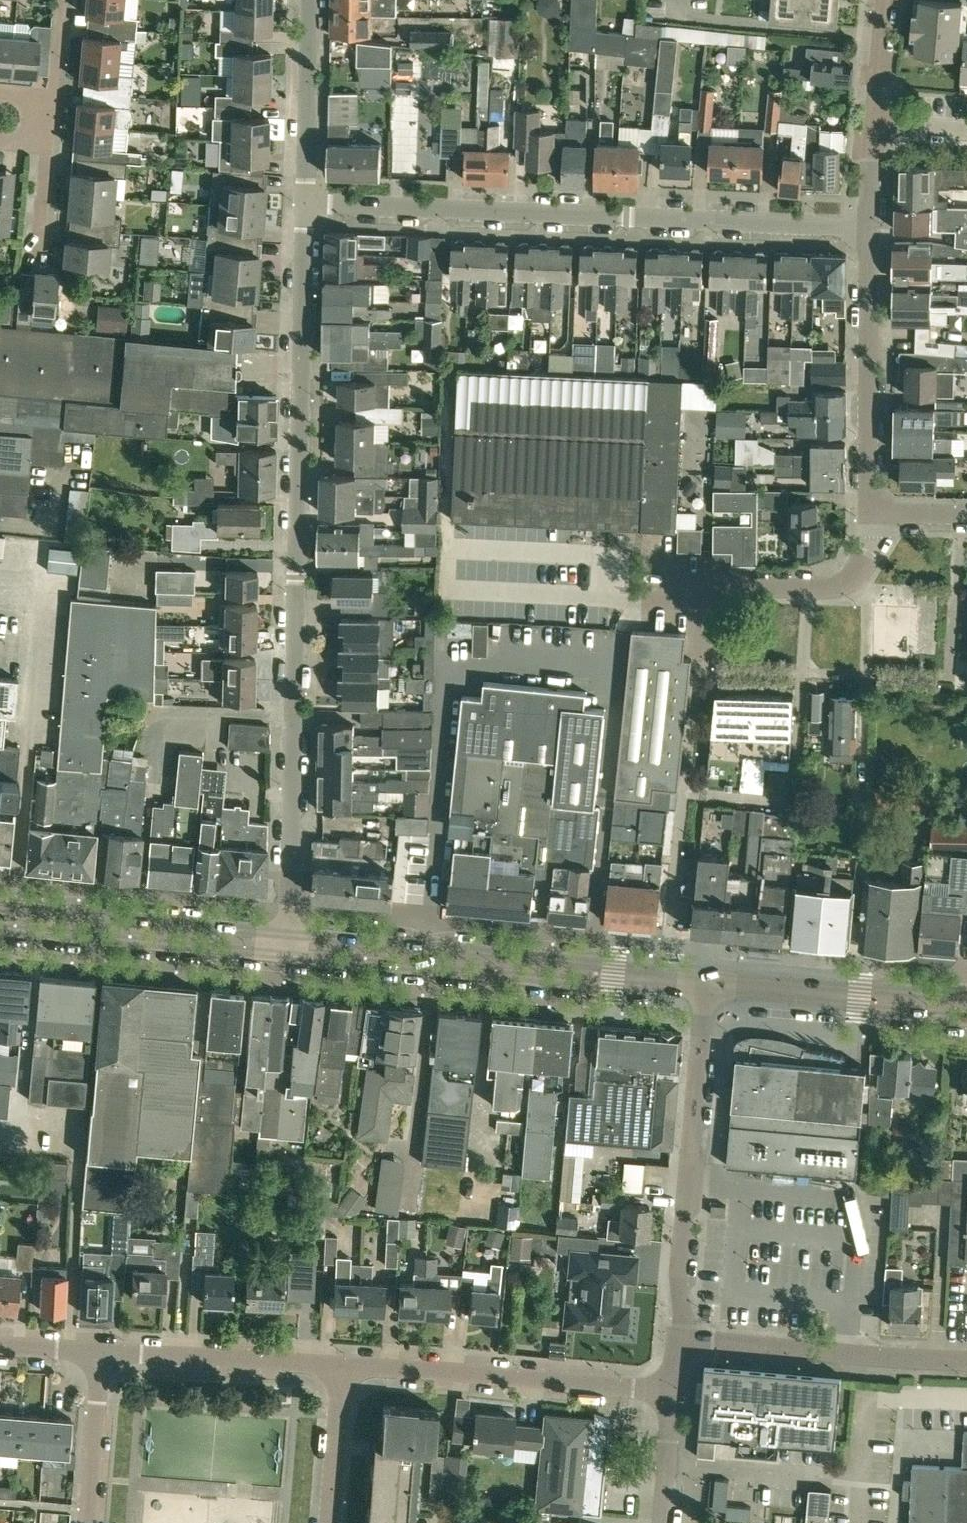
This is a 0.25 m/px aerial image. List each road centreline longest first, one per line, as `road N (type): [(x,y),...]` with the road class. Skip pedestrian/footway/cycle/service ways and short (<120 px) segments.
road 1 (residential): [(279,945),(304,210)]
road 2 (residential): [(871,234),(304,210)]
road 3 (secondary): [(706,985),(279,945)]
road 4 (residential): [(675,1344),(706,985)]
road 5 (residential): [(671,1389),(342,1370)]
road 6 (residential): [(966,1362),(675,1344)]
road 7 (secondary): [(279,945),(0,919)]
road 8 (residential): [(879,512),(871,234)]
road 9 (secondary): [(966,1009),(706,985)]
road 10 (residential): [(342,1370),(101,1355)]
road 11 (residential): [(710,584),(817,588),(852,576),(874,539),(879,512)]
road 12 (residential): [(304,210),(309,0)]
road 13 (residential): [(87,1522),(101,1355)]
road 14 (residential): [(329,1522),(342,1370)]
road 15 (residential): [(659,1522),(671,1389)]
road 16 (residential): [(886,0),(875,129)]

